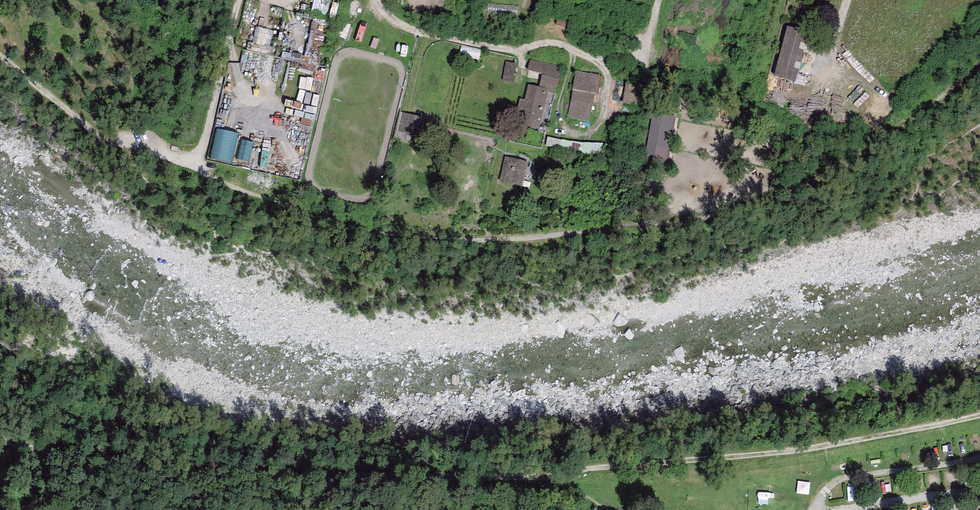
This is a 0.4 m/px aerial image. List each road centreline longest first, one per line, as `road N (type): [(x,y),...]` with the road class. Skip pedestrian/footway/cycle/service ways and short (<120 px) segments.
road 1 (track): [(979,79),(735,215),(577,248),(396,250),(108,139),(0,59)]
road 2 (track): [(0,438),(265,477),(546,473),(816,450),(979,412)]
road 3 (residential): [(238,0),(195,170)]

